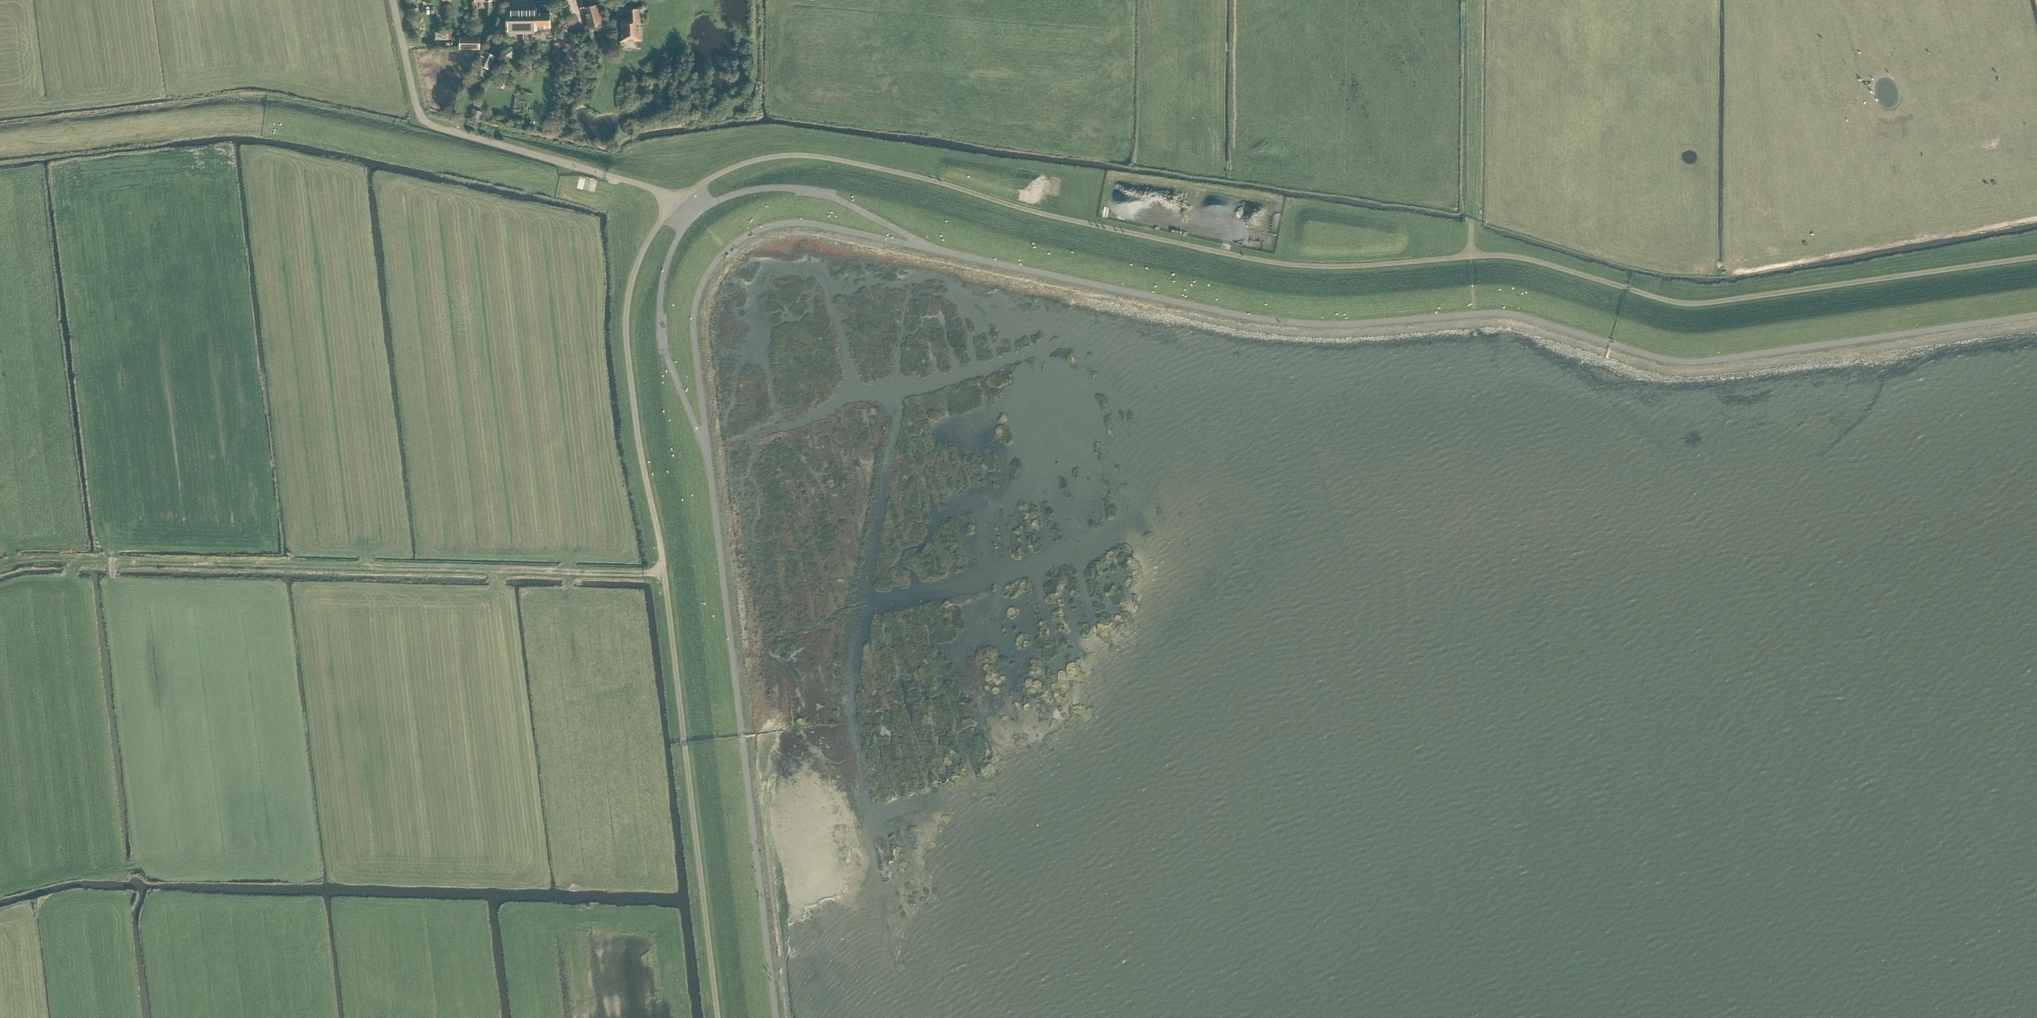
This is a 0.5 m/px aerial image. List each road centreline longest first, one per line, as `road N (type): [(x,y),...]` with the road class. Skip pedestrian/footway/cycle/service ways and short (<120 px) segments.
road 1 (track): [(0,567),(50,560),(664,572)]
road 2 (unclassified): [(676,201),(431,124),(416,114),(392,0)]
road 3 (track): [(1477,0),(1471,256)]

